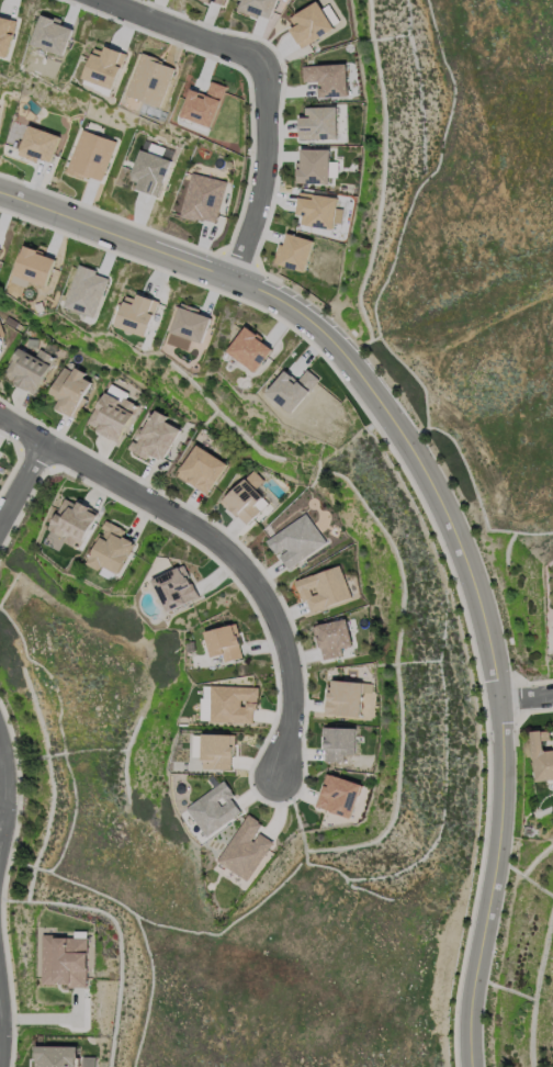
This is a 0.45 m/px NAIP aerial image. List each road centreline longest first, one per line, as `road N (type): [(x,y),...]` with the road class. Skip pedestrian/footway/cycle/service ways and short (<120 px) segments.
road 1 (residential): [(474,1066),(474,999),(503,825),(501,698),(478,600),(420,462),(361,371),(281,297),(0,193)]
road 2 (residential): [(272,784),(292,700),(281,634),(252,582),(211,536),(0,414)]
road 3 (residential): [(233,278),(266,148),(260,67),(240,52),(101,0)]

